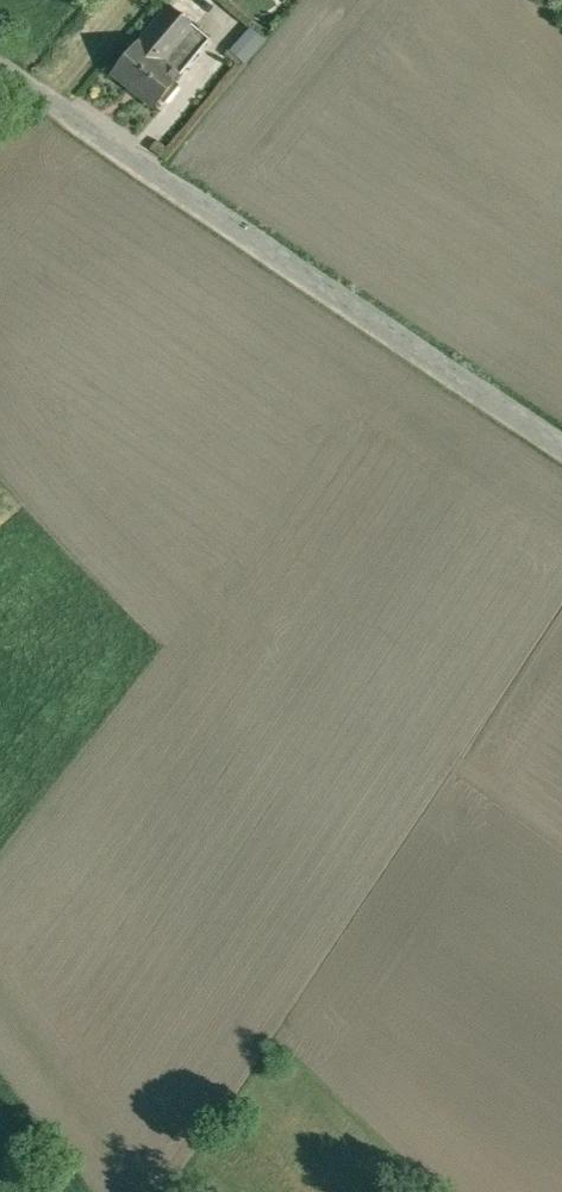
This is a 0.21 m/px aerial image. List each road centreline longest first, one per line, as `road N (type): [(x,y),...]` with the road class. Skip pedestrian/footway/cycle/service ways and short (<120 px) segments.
road 1 (unclassified): [(0,62),(561,443)]
road 2 (track): [(50,96),(131,0)]

